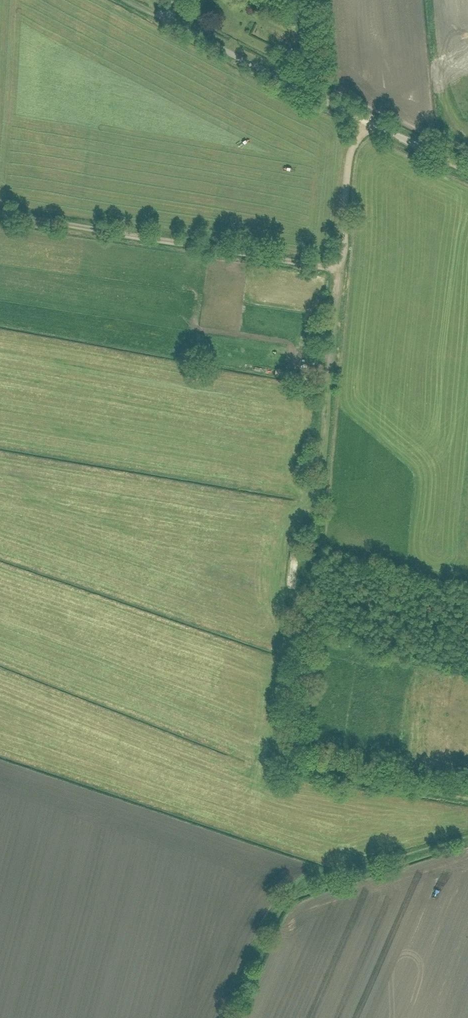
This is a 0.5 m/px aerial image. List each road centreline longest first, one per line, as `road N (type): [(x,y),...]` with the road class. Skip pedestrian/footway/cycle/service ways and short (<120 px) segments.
road 1 (track): [(467,796),(307,773),(293,755),(337,264),(0,212)]
road 2 (unclassified): [(467,169),(158,12)]
road 3 (track): [(230,1017),(285,897),(467,838)]
road 4 (track): [(372,124),(352,150),(337,264)]

